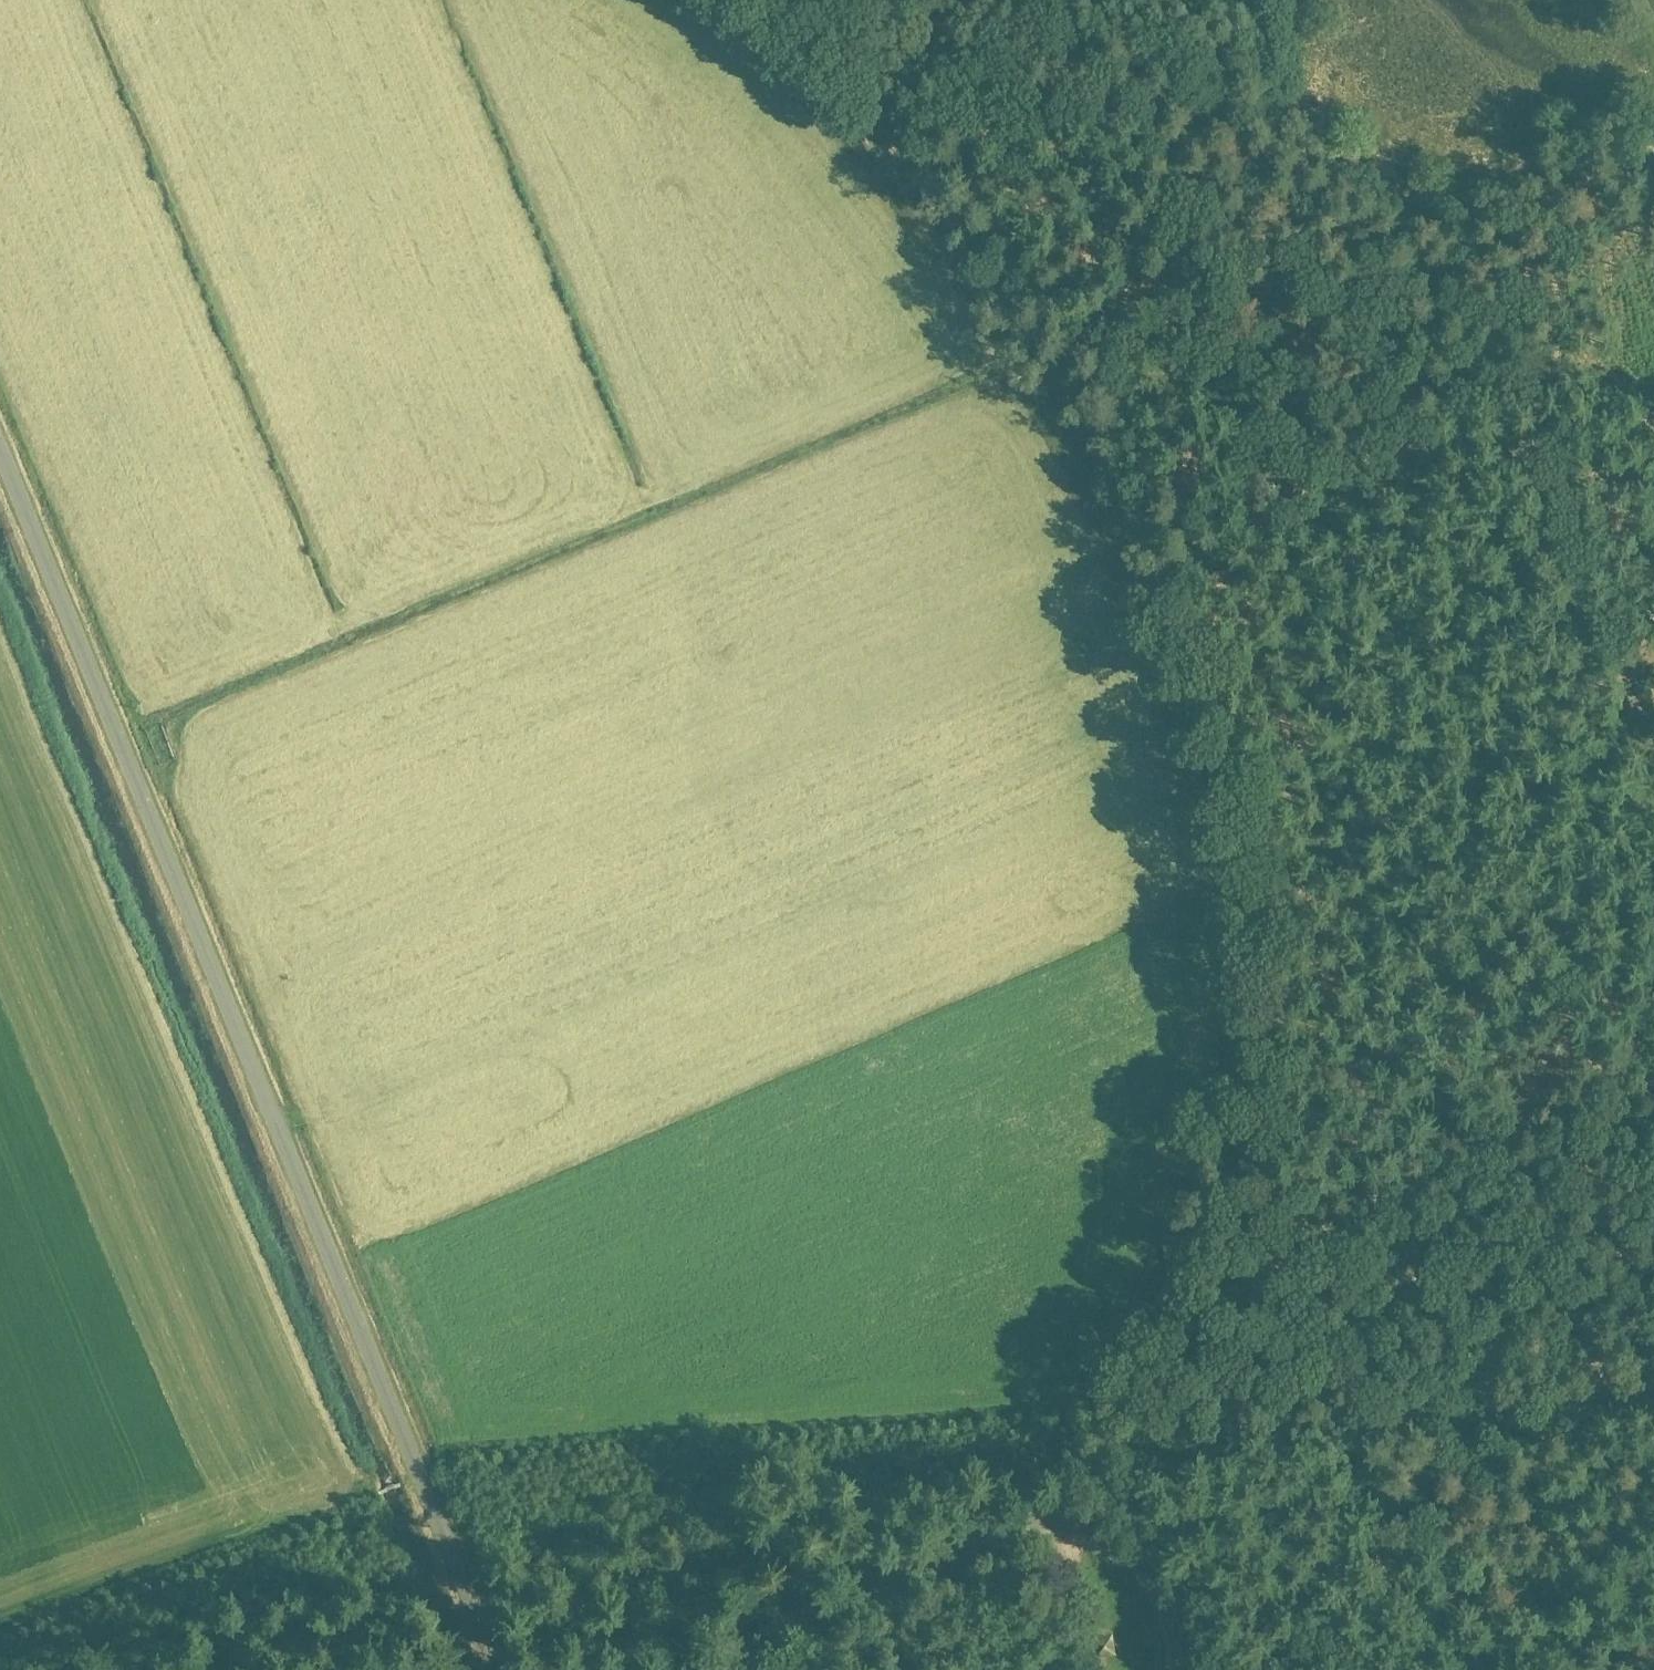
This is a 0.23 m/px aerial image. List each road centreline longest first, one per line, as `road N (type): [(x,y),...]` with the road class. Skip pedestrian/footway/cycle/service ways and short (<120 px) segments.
road 1 (track): [(711,0),(931,210),(1057,413),(1151,628),(1217,860),(1229,1051),(1209,1147),(1060,1484)]
road 2 (unclassified): [(497,1669),(0,451)]
road 3 (track): [(1653,79),(1459,184),(1273,104),(1077,86),(909,114),(870,144)]
road 4 (track): [(1624,669),(1548,536),(1493,491),(1447,477),(1396,477),(1336,496),(1131,582)]
road 5 (track): [(1060,1484),(1263,1434),(1653,1393)]
road 6 (unclassified): [(1176,1669),(1166,1610),(1141,1564),(1098,1532),(1046,1522),(987,1534),(709,1669)]
road 7 (track): [(1209,1147),(1265,1135),(1358,1091),(1431,1034),(1653,933)]
road 8 (track): [(1320,1426),(1423,1669)]

